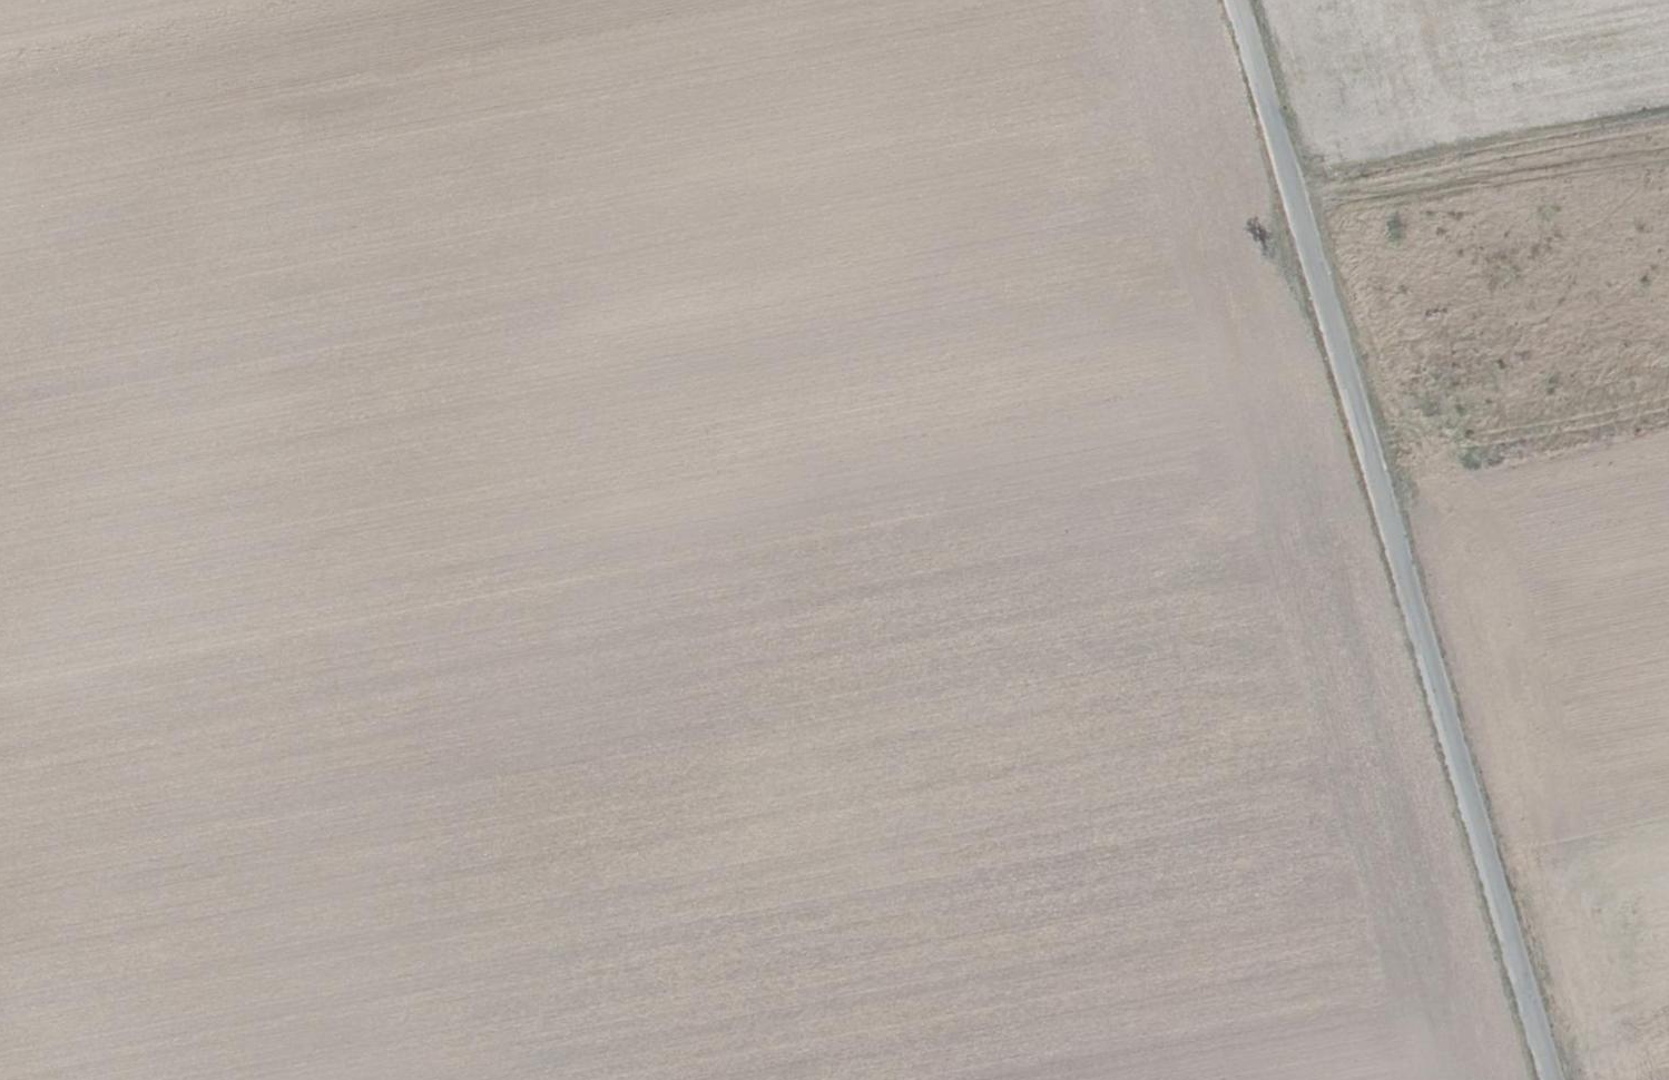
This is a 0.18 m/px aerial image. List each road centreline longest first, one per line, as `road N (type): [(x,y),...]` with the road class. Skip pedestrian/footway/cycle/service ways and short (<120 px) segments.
road 1 (unclassified): [(1251,0),(1571,1079)]
road 2 (track): [(1310,194),(1668,133)]

